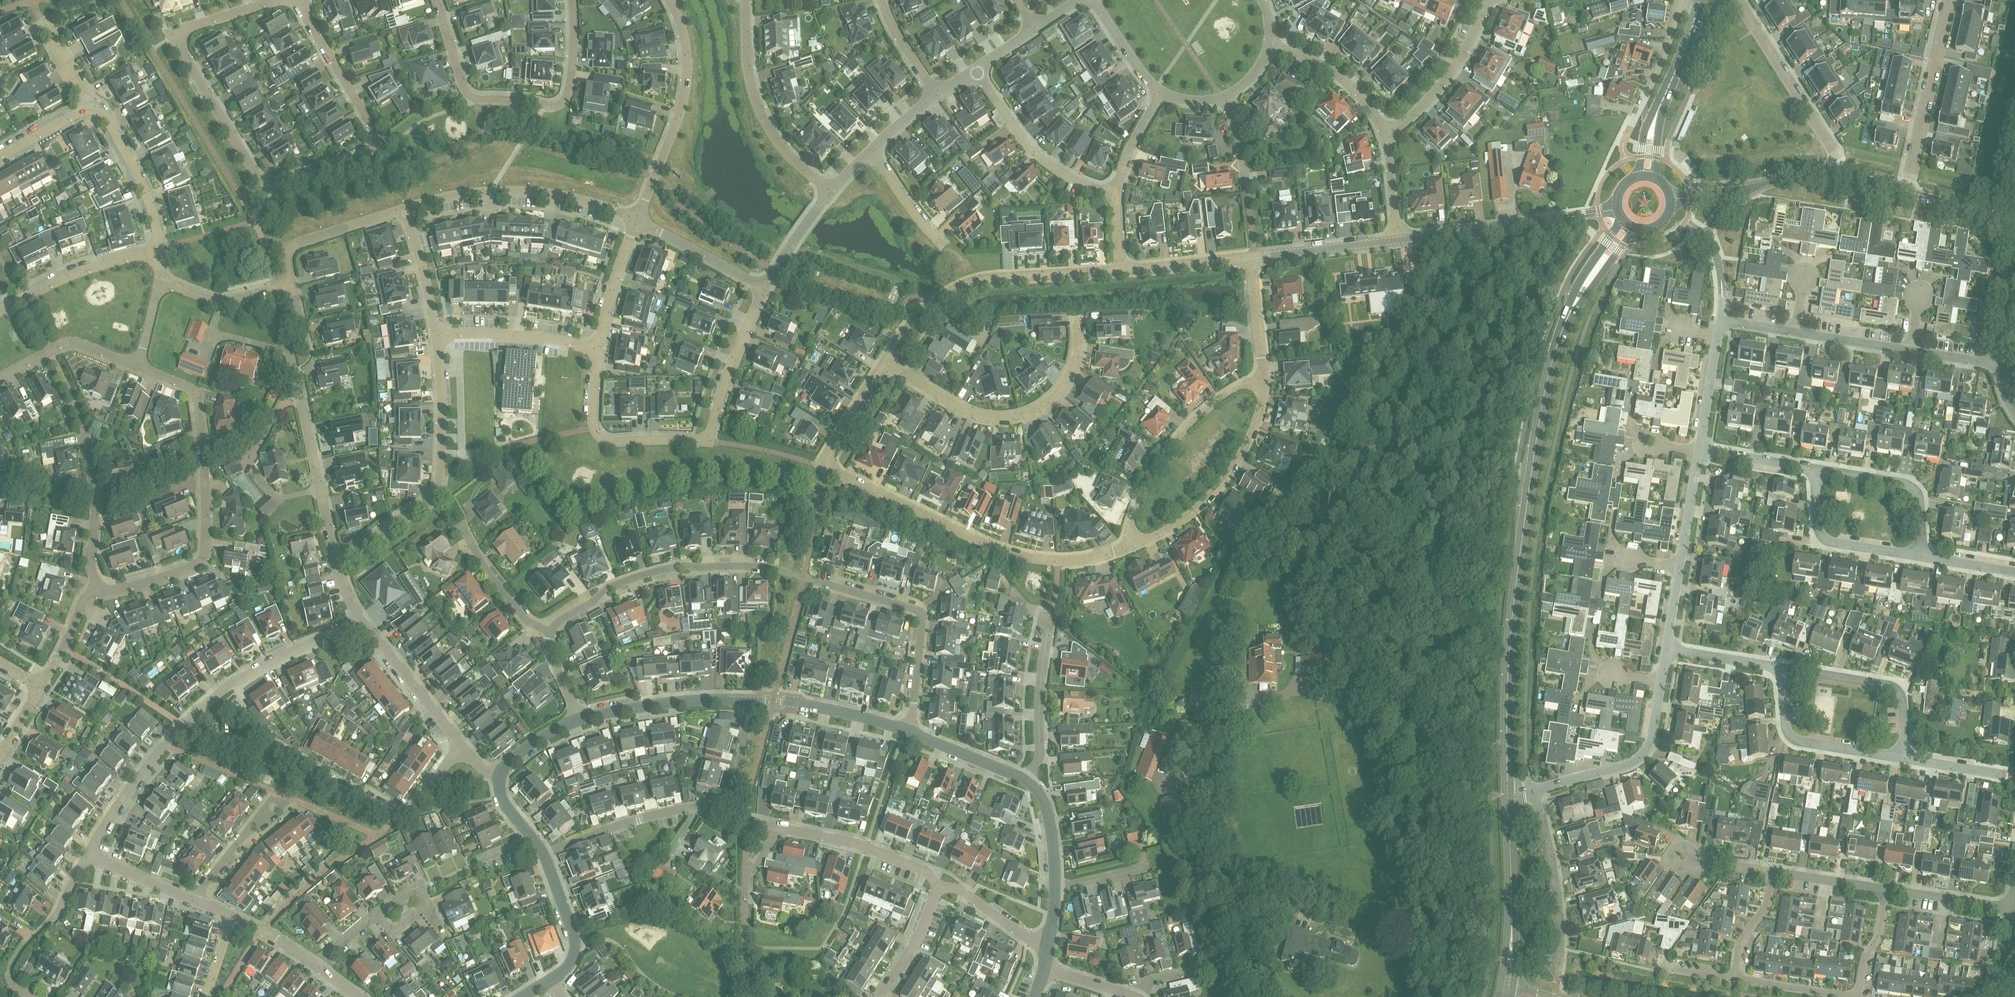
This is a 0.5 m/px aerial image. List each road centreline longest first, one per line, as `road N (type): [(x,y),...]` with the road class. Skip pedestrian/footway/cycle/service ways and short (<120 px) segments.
road 1 (secondary): [(1509,794),(1510,641),(1528,490),(1555,350),(1594,271)]
road 2 (residential): [(912,733),(919,610),(780,571),(653,573),(602,593),(552,632)]
road 3 (residential): [(178,34),(259,179),(285,183),(366,157),(376,144),(375,129),(299,0)]
road 4 (residential): [(1132,547),(1090,561),(1016,557),(825,467),(885,361)]
road 5 (residential): [(599,350),(593,416),(600,436),(708,442),(764,290)]
road 6 (residential): [(139,365),(198,396),(204,560),(100,592)]
road 7 (residential): [(437,0),(469,96),(555,107),(569,92),(573,0)]
road 8 (residential): [(546,854),(613,828),(728,801),(744,755),(745,702)]
road 9 (residential): [(437,336),(439,492),(337,565)]
road 10 (residential): [(885,361),(972,414),(1018,418),(1052,399),(1071,375),(1079,319)]
road 11 (residential): [(885,361),(915,318),(971,281),(1122,270)]
road 12 (residential): [(184,725),(264,741),(391,812),(405,817),(417,809)]
road 13 (residential): [(100,592),(92,456),(51,351)]
road 14 (residential): [(408,210),(467,195),(523,192),(576,199),(638,221)]
road 15 (residential): [(638,221),(686,87),(684,41),(669,0)]
road 16 (residential): [(1732,973),(1849,994),(1879,937),(1886,890)]
road 17 (residential): [(1132,547),(1139,502),(1167,451),(1230,393),(1263,382)]
road 18 (residential): [(1398,240),(1618,206)]
road 19 (residential): [(1132,547),(1188,518),(1223,482),(1254,429),(1263,382)]
road 20 (residential): [(745,0),(747,62),(761,110),(784,147),(832,191)]
road 21 (residential): [(337,565),(290,351)]
road 22 (residential): [(184,725),(264,666),(363,625)]
road 23 (residential): [(1837,175),(1835,152),(1740,0)]
road 24 (secondary): [(1506,996),(1509,794)]
road 25 (residential): [(1904,191),(1949,0)]
road 26 (residential): [(977,70),(1039,156),(1083,185),(1117,192)]
road 27 (residential): [(1533,791),(1630,765),(1646,752),(1664,683)]
road 28 (residential): [(1557,976),(1558,902),(1533,791)]
road 29 (residential): [(1902,757),(1797,741),(1787,731),(1783,669)]
road 30 (residential): [(1902,757),(1897,692),(1783,669)]
road 31 (residential): [(942,888),(927,872),(866,848),(780,828)]
road 32 (residential): [(0,312),(85,270),(160,250)]
road 33 (residential): [(1387,135),(1426,107),(1457,66),(1487,0)]
road 34 (residential): [(30,996),(16,987),(11,967),(56,915),(89,858)]
road 35 (residential): [(1919,557),(1915,490),(1816,470)]
road 36 (residential): [(580,722),(653,705),(745,702)]
road 37 (residential): [(1919,557),(1823,538),(1816,470)]
road 38 (residential): [(89,858),(121,794),(184,725)]
road 39 (residential): [(599,350),(523,335),(437,336)]
road 40 (residential): [(160,250),(146,190),(94,103)]
road 41 (residential): [(293,289),(288,261),(295,248),(408,210)]
road 42 (residential): [(1026,780),(1039,758),(1050,623)]
road 43 (residential): [(461,748),(363,625)]
road 44 (residential): [(1387,135),(1347,83),(1269,45)]
road 45 (residential): [(552,632),(518,611),(456,525)]
road 46 (residential): [(1254,257),(1398,240)]
road 47 (residential): [(638,221),(764,290)]
road 48 (residential): [(549,981),(570,964),(576,947),(546,854)]
road 49 (residential): [(912,733),(773,702)]
road 50 (residential): [(196,901),(283,797)]
road 51 (residential): [(638,221),(599,350)]
road 52 (residential): [(1122,270),(1254,257)]
road 53 (secondary): [(1653,124),(1700,3)]
road 54 (residential): [(2014,911),(1886,890)]
road 55 (residential): [(408,210),(437,336)]
road 56 (residential): [(1048,953),(957,889),(942,888)]
road 57 (residential): [(1263,382),(1254,257)]
road 58 (residential): [(1026,780),(912,733)]
road 59 (residential): [(883,996),(942,888)]
road 60 (residential): [(1913,350),(1794,331)]
road 61 (residential): [(764,290),(832,191)]

